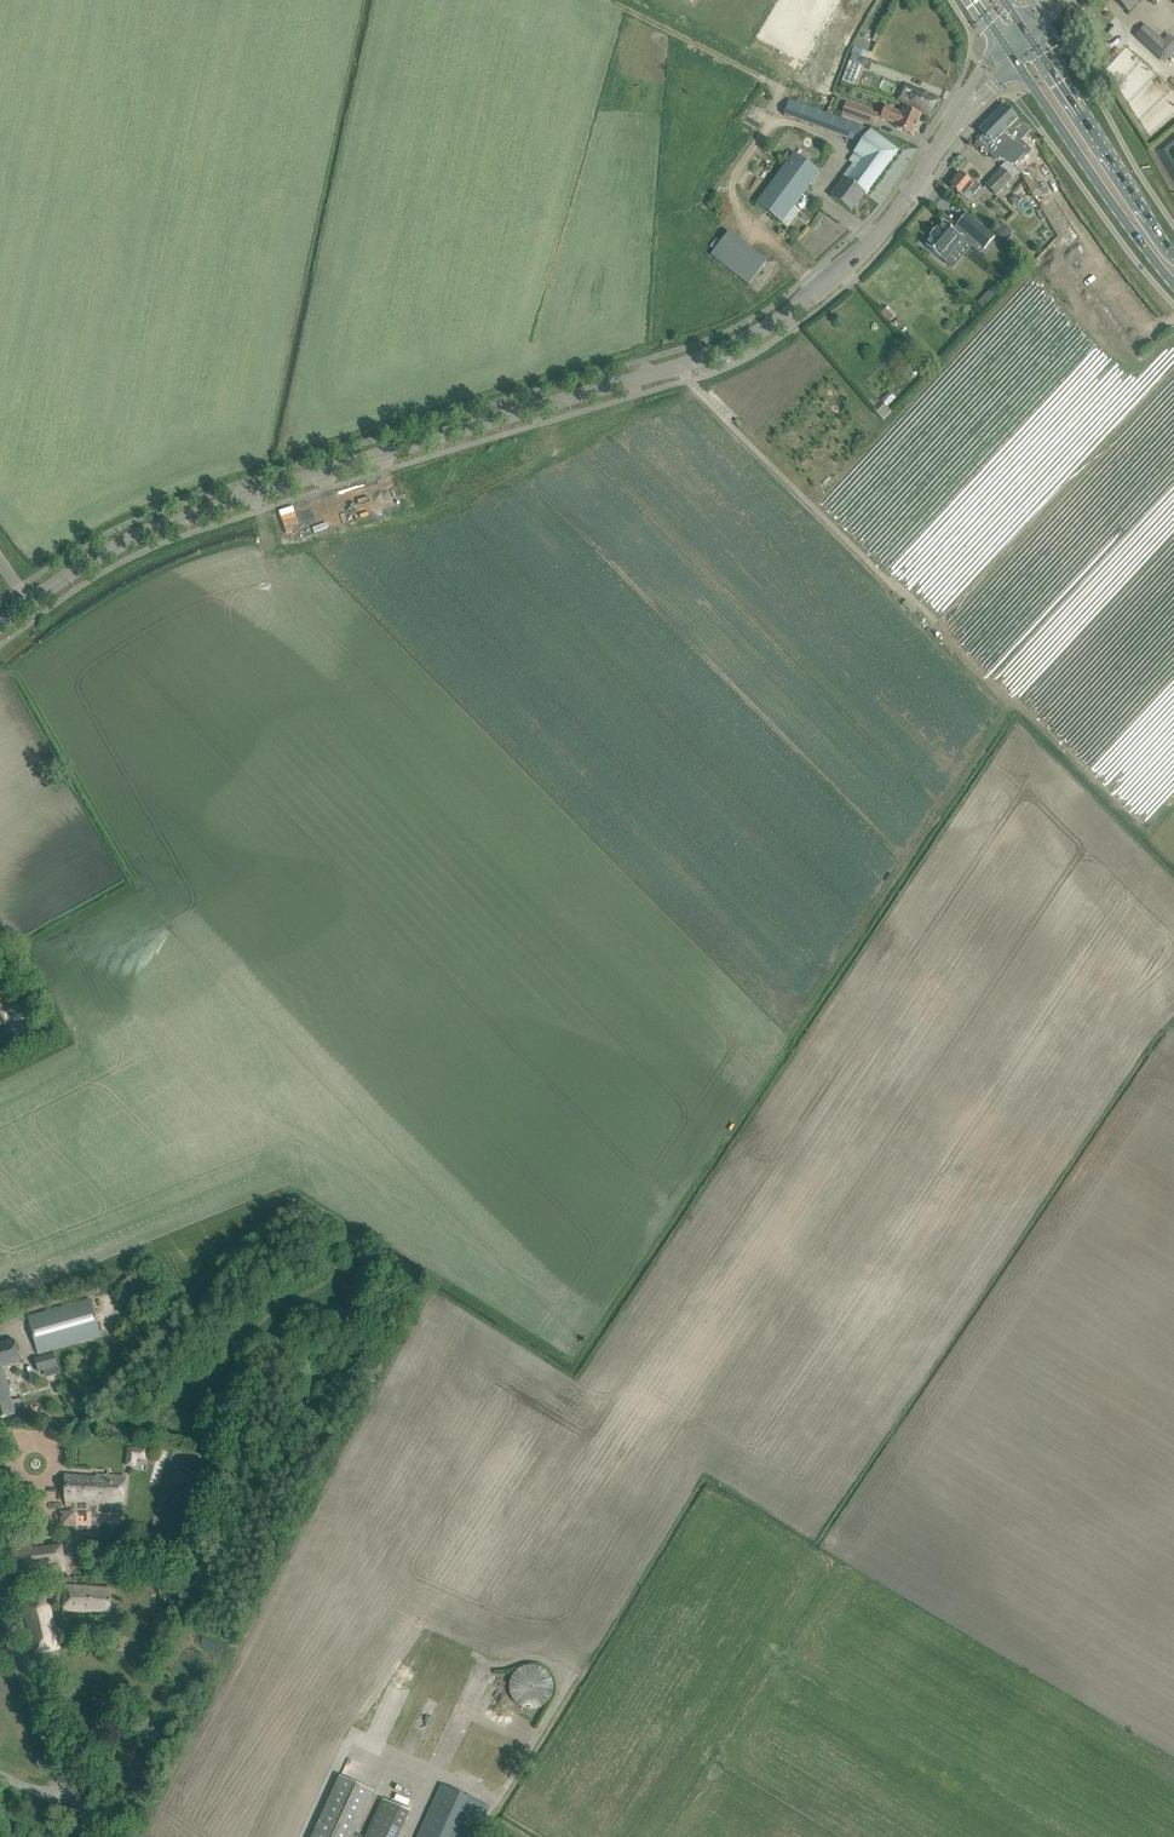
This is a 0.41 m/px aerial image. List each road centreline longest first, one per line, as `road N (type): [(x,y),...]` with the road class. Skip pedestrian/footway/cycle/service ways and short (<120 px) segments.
road 1 (tertiary): [(29,604),(160,527),(743,340),(853,262),(969,105)]
road 2 (primary): [(1017,63),(1173,284)]
road 3 (primary): [(1173,254),(1033,43)]
road 4 (unclassified): [(72,1790),(54,1764),(0,1611)]

